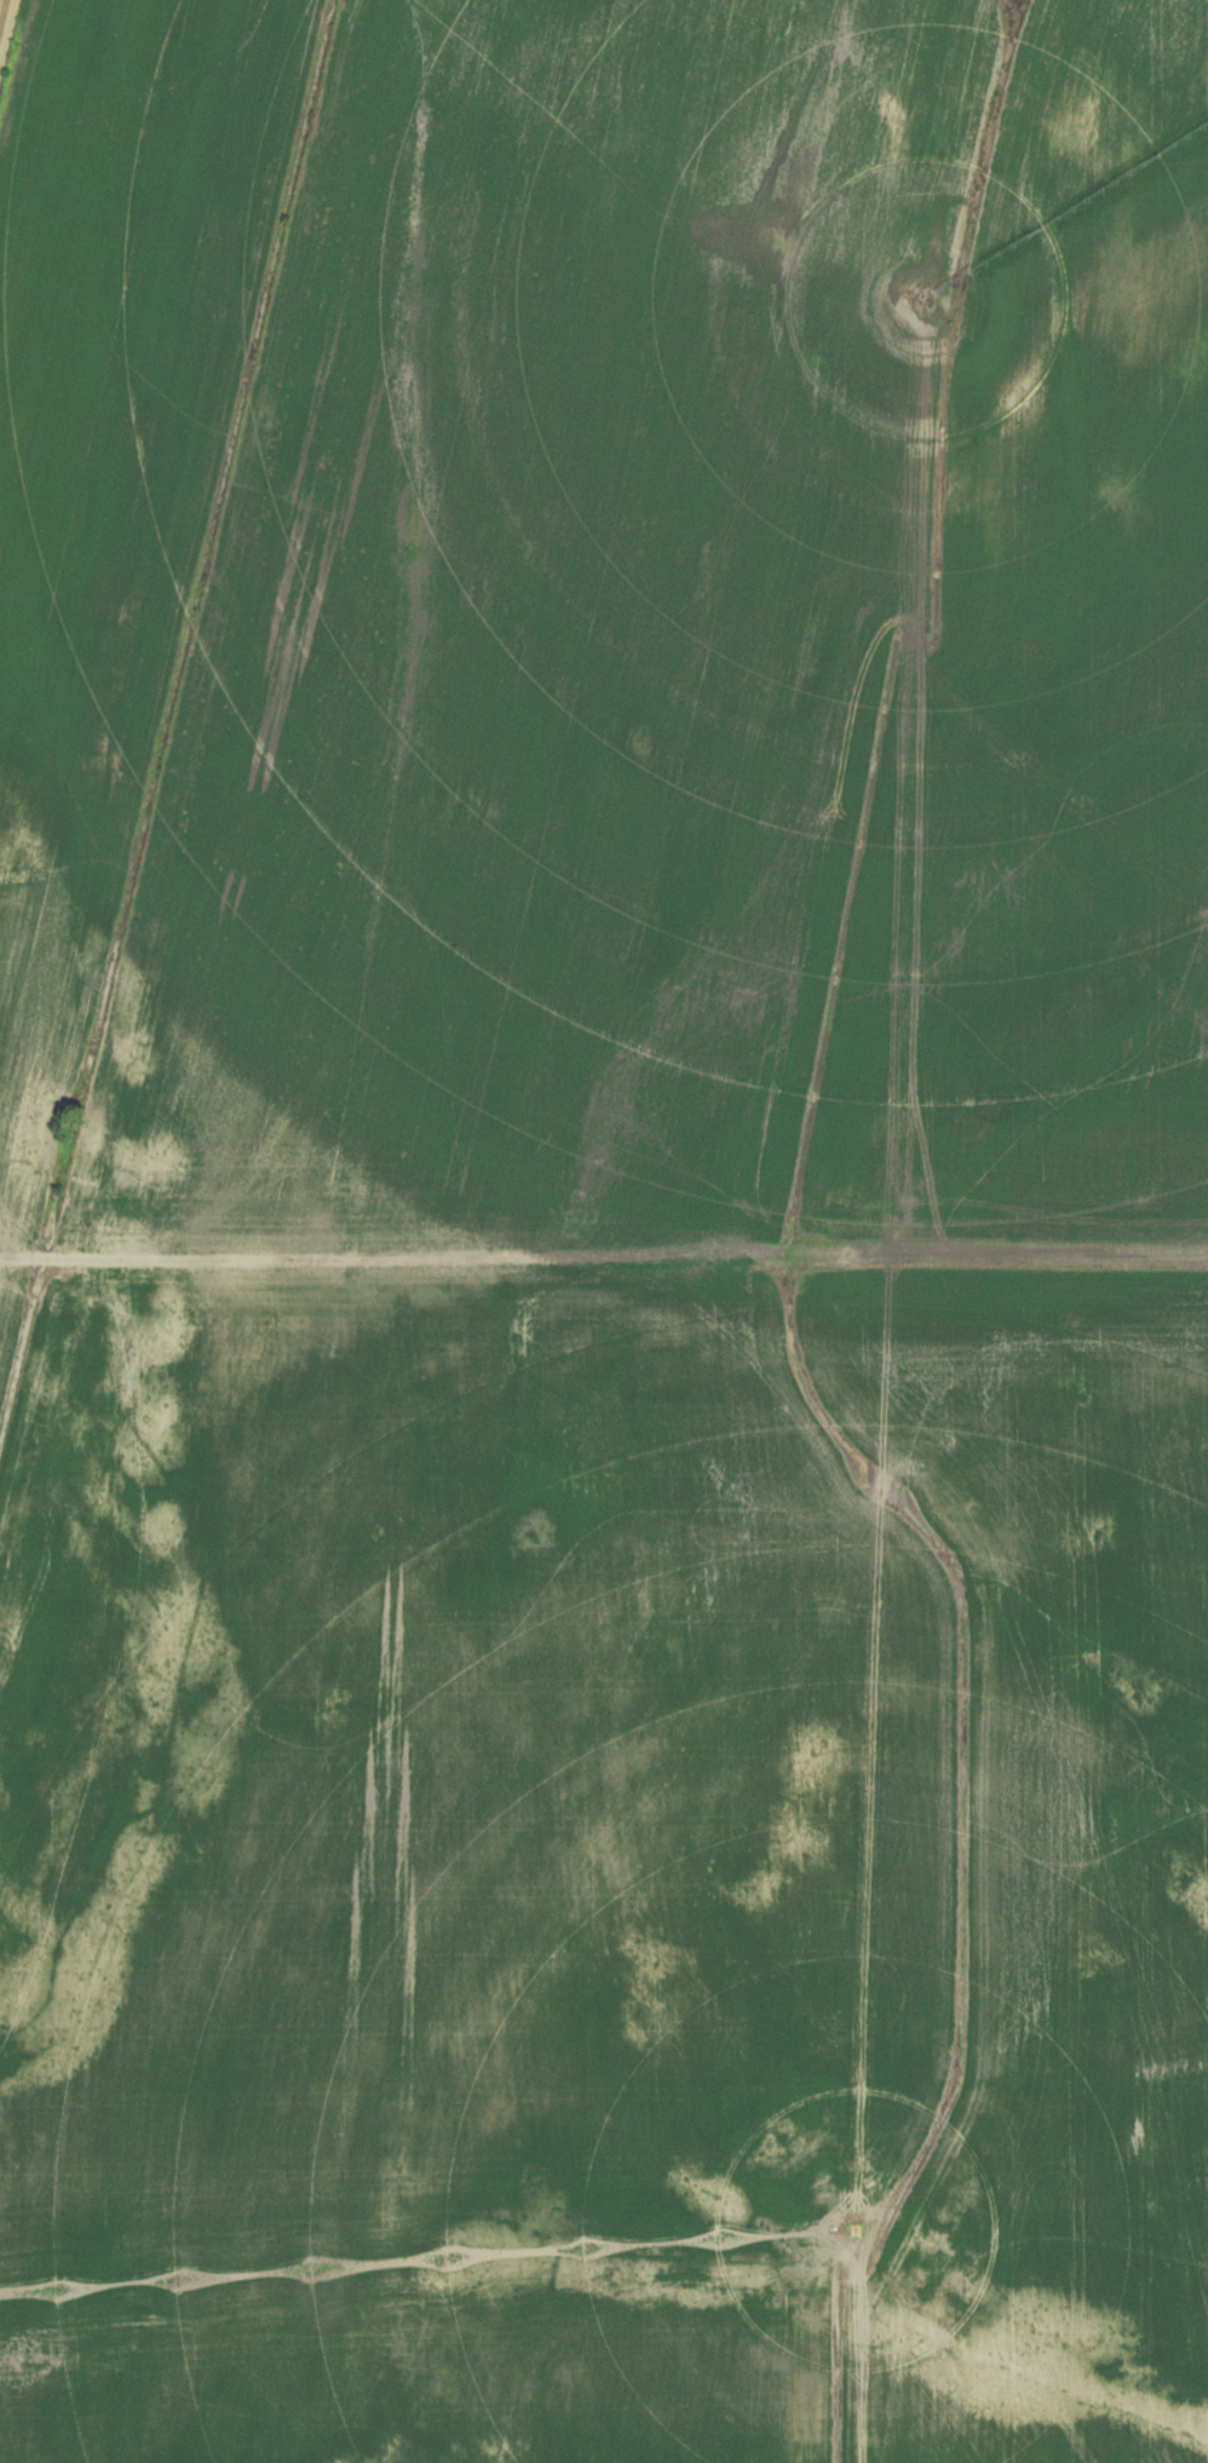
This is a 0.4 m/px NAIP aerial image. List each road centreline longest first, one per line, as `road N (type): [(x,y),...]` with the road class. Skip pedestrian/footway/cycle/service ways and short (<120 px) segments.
road 1 (track): [(0,1257),(1207,1260)]

